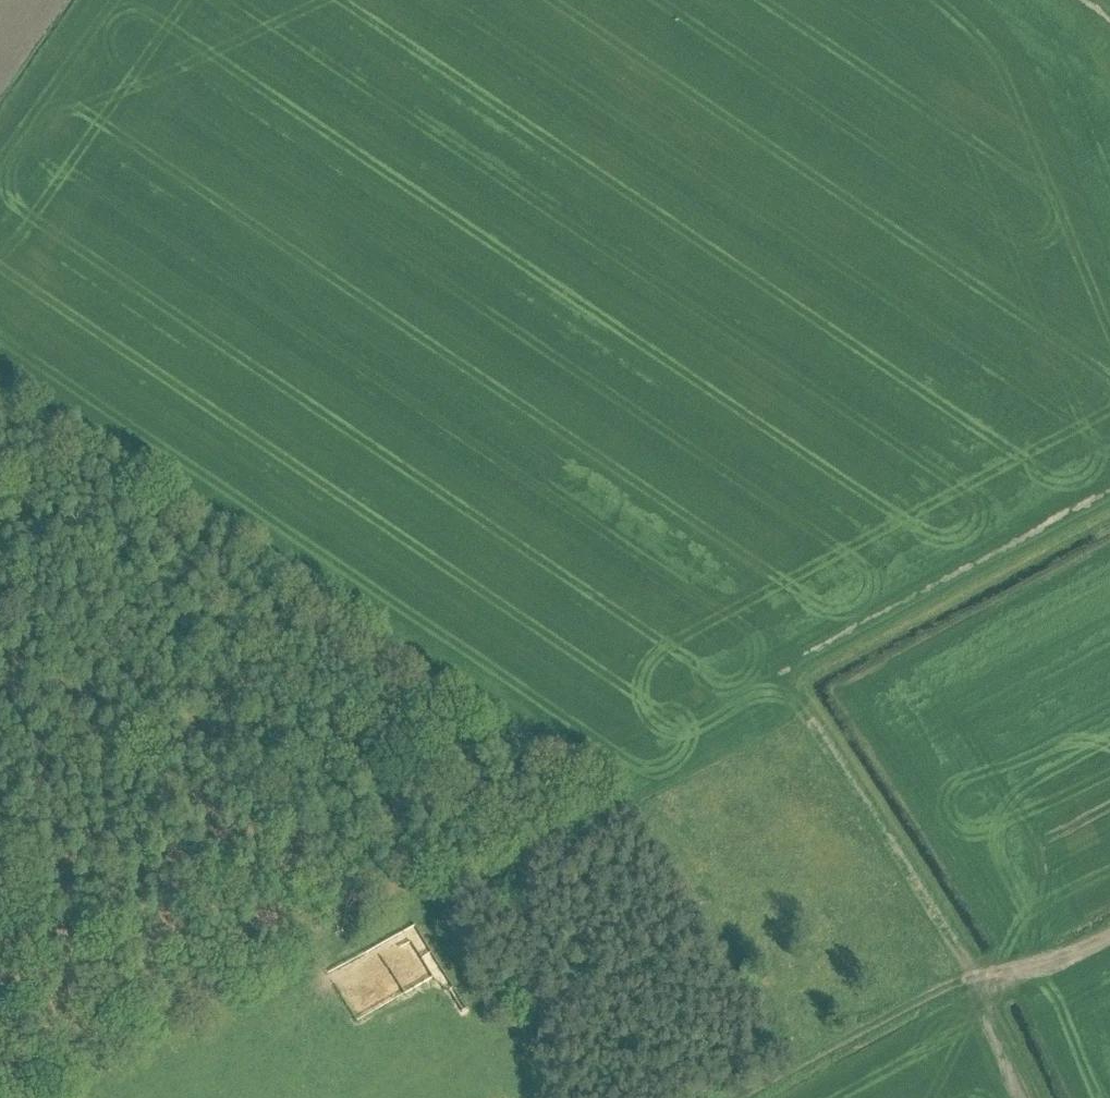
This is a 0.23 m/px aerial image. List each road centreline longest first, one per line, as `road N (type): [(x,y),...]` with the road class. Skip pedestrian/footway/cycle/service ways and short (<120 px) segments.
road 1 (track): [(945,598),(815,664),(796,687),(993,999),(1038,1097)]
road 2 (track): [(993,999),(1109,936)]

